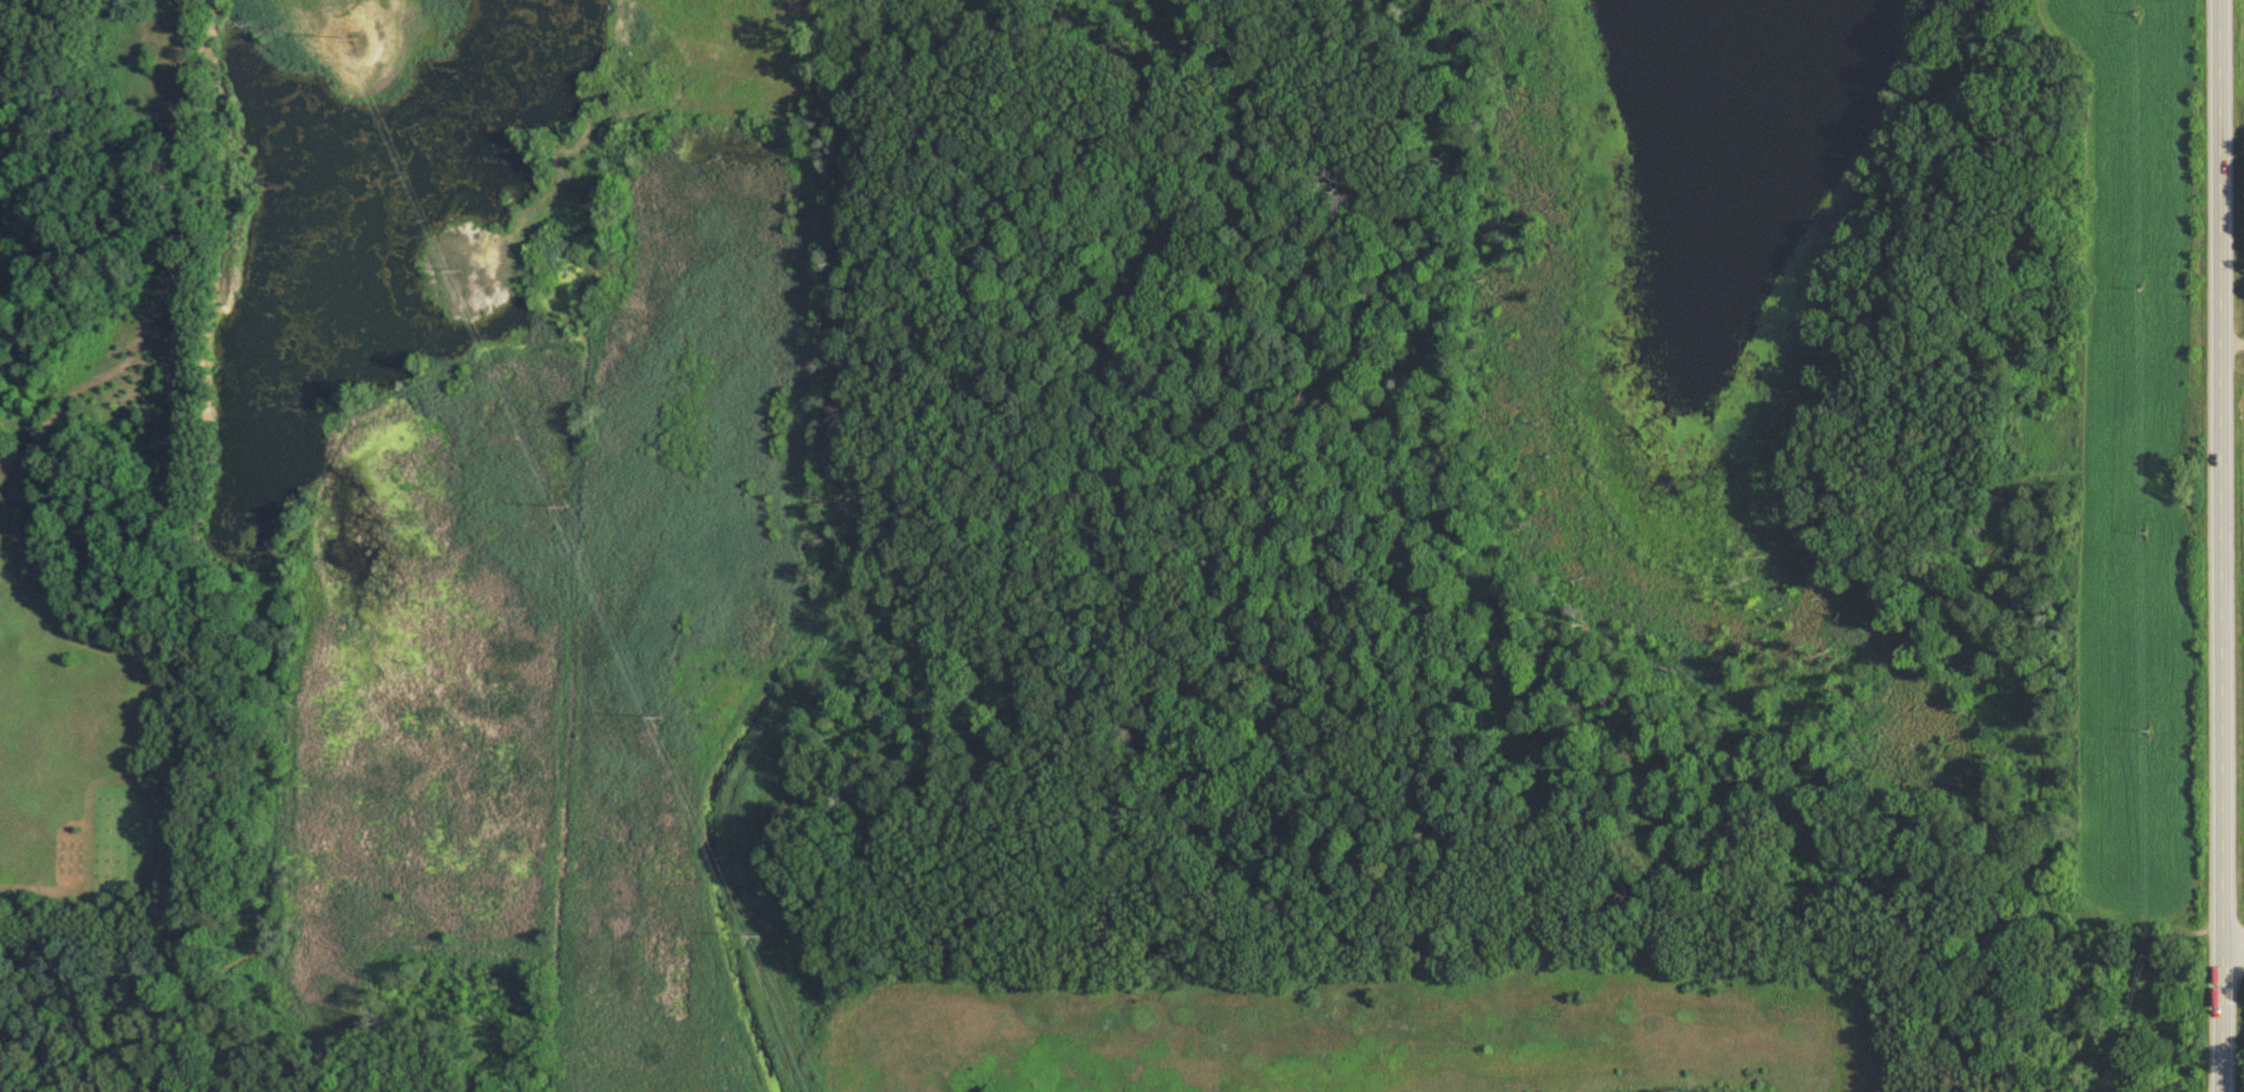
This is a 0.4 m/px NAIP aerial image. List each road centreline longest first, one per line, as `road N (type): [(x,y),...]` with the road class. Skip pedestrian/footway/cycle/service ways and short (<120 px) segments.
road 1 (tertiary): [(2232,1091),(2223,0)]

